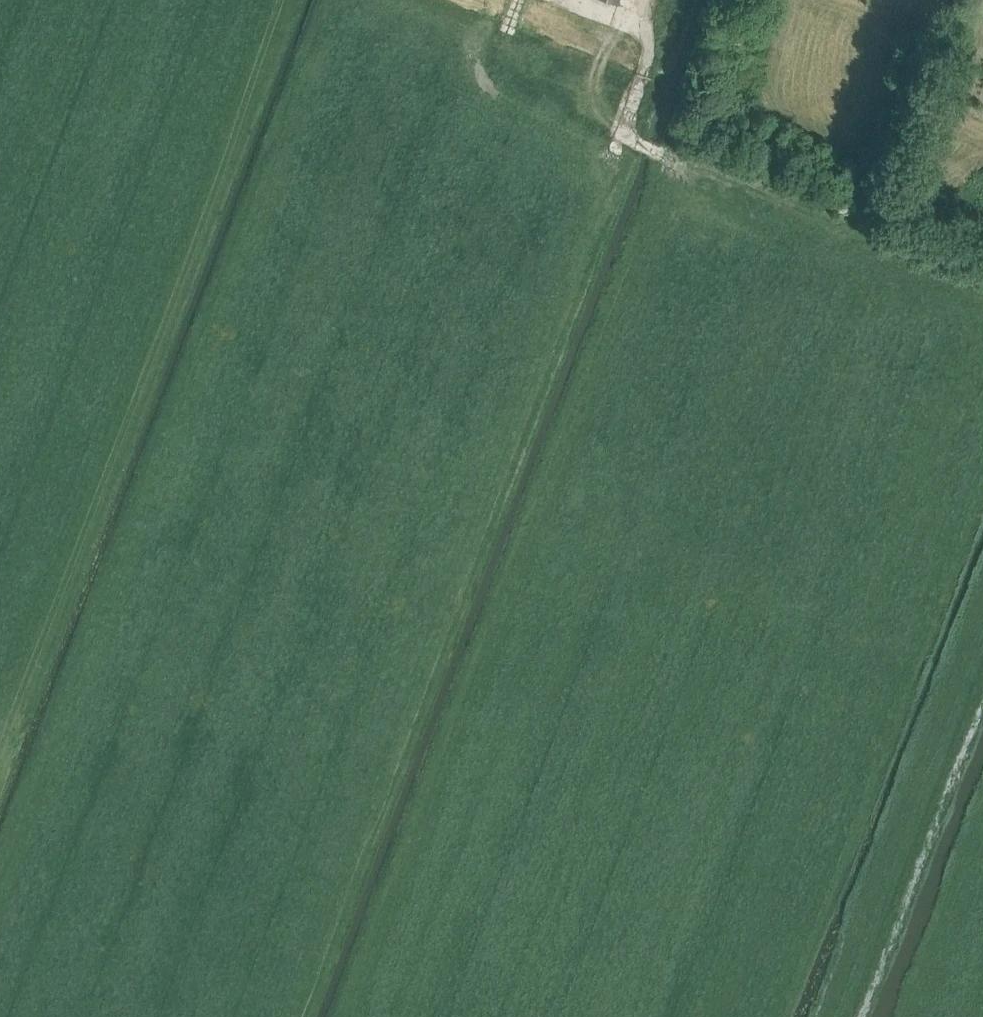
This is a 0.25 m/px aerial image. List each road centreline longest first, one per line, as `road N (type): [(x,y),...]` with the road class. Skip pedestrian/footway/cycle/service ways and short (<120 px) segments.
road 1 (track): [(635,0),(629,17),(645,26),(648,52),(610,156)]

